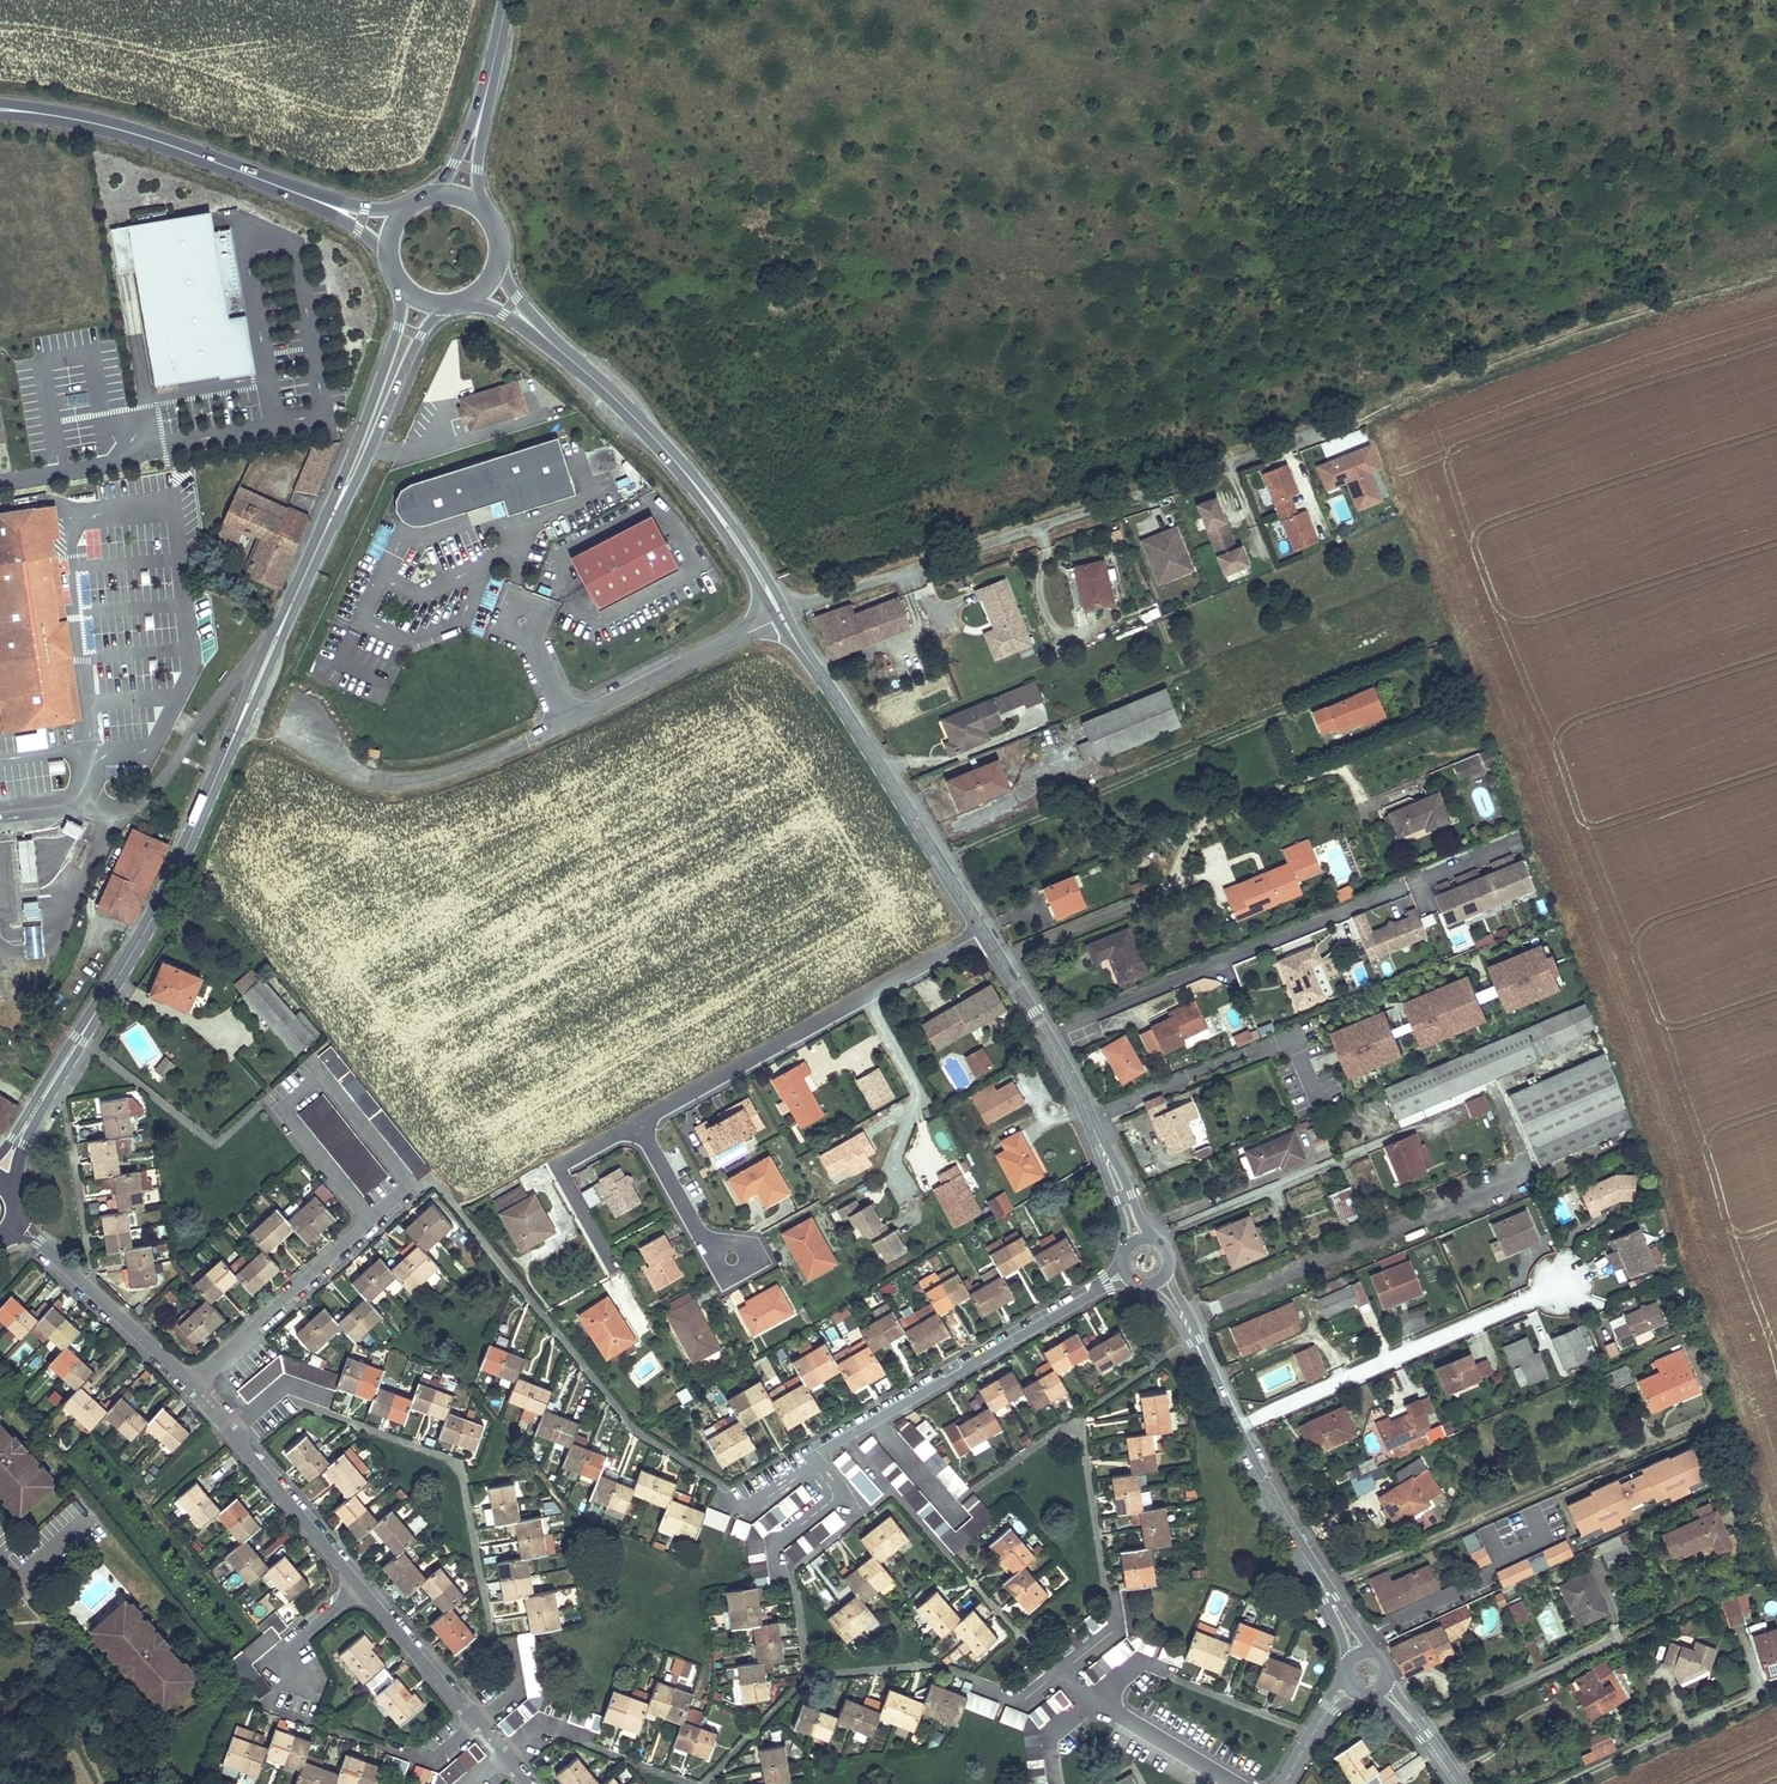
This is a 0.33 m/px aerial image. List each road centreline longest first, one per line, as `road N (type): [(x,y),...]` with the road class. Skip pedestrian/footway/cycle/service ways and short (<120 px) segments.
road 1 (residential): [(1309,433),(782,617)]
road 2 (residential): [(191,1385),(528,1783)]
road 3 (track): [(1776,274),(1654,307),(1309,433)]
road 4 (secondary): [(227,753),(161,898),(0,1176)]
road 5 (residential): [(1124,1270),(848,1437),(768,1497),(740,1506)]
road 6 (residential): [(637,1125),(983,933)]
road 7 (tertiary): [(541,334),(690,479),(782,617)]
road 8 (residential): [(1562,1285),(1235,1427)]
road 9 (residential): [(521,621),(567,720),(782,617)]
road 10 (tertiary): [(1136,1240),(1074,1083),(983,933)]
road 11 (tertiary): [(782,617),(938,861)]
road 12 (tertiary): [(296,193),(156,140),(49,115)]
road 13 (tertiary): [(1235,1427),(1359,1653)]
road 14 (residential): [(369,1218),(191,1385)]
road 15 (residential): [(16,1222),(191,1385)]
road 16 (secondary): [(342,497),(420,336),(453,303)]
road 17 (secondary): [(400,282),(398,327),(342,497)]
road 18 (residential): [(610,1265),(564,1176),(569,1161),(637,1125)]
road 19 (secondary): [(294,600),(262,653),(227,753)]
road 20 (secondary): [(227,753),(294,600)]
road 21 (tertiary): [(1159,1280),(1235,1427)]
road 22 (residential): [(1096,1697),(1236,1783)]
road 23 (secondary): [(486,213),(478,170),(490,81)]
road 24 (secondary): [(490,81),(435,195)]
road 25 (residential): [(637,1125),(701,1234)]
road 26 (residential): [(701,1234),(721,1271),(743,1274),(750,1264),(743,1244),(718,1242)]
road 27 (tertiary): [(1381,1690),(1457,1783)]

